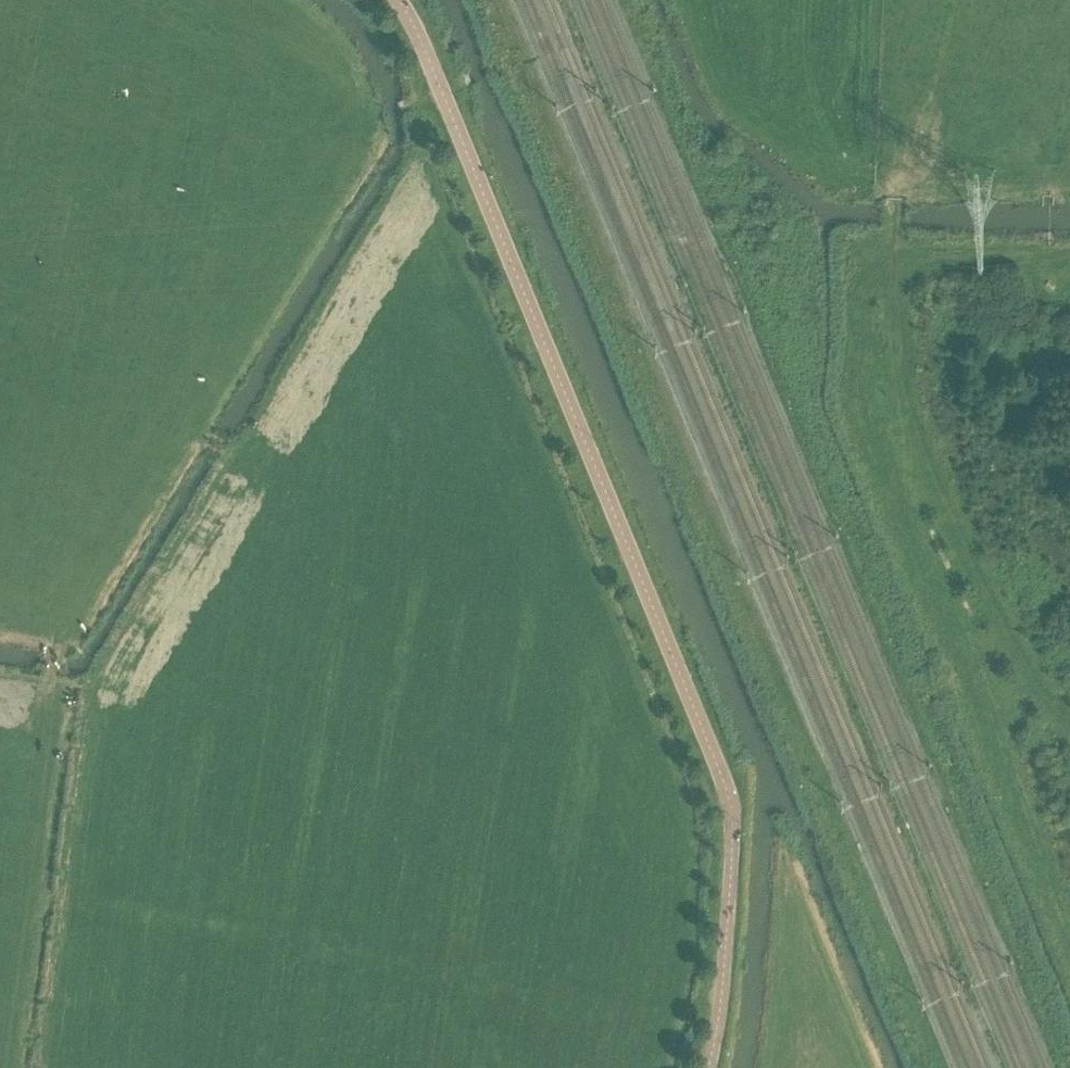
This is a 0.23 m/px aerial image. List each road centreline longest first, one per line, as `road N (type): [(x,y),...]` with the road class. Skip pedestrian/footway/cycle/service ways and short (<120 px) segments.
road 1 (track): [(1069,917),(912,535),(876,430),(870,382),(873,248),(1069,250)]
road 2 (track): [(1069,709),(1012,641),(919,423),(893,331),(897,190)]

